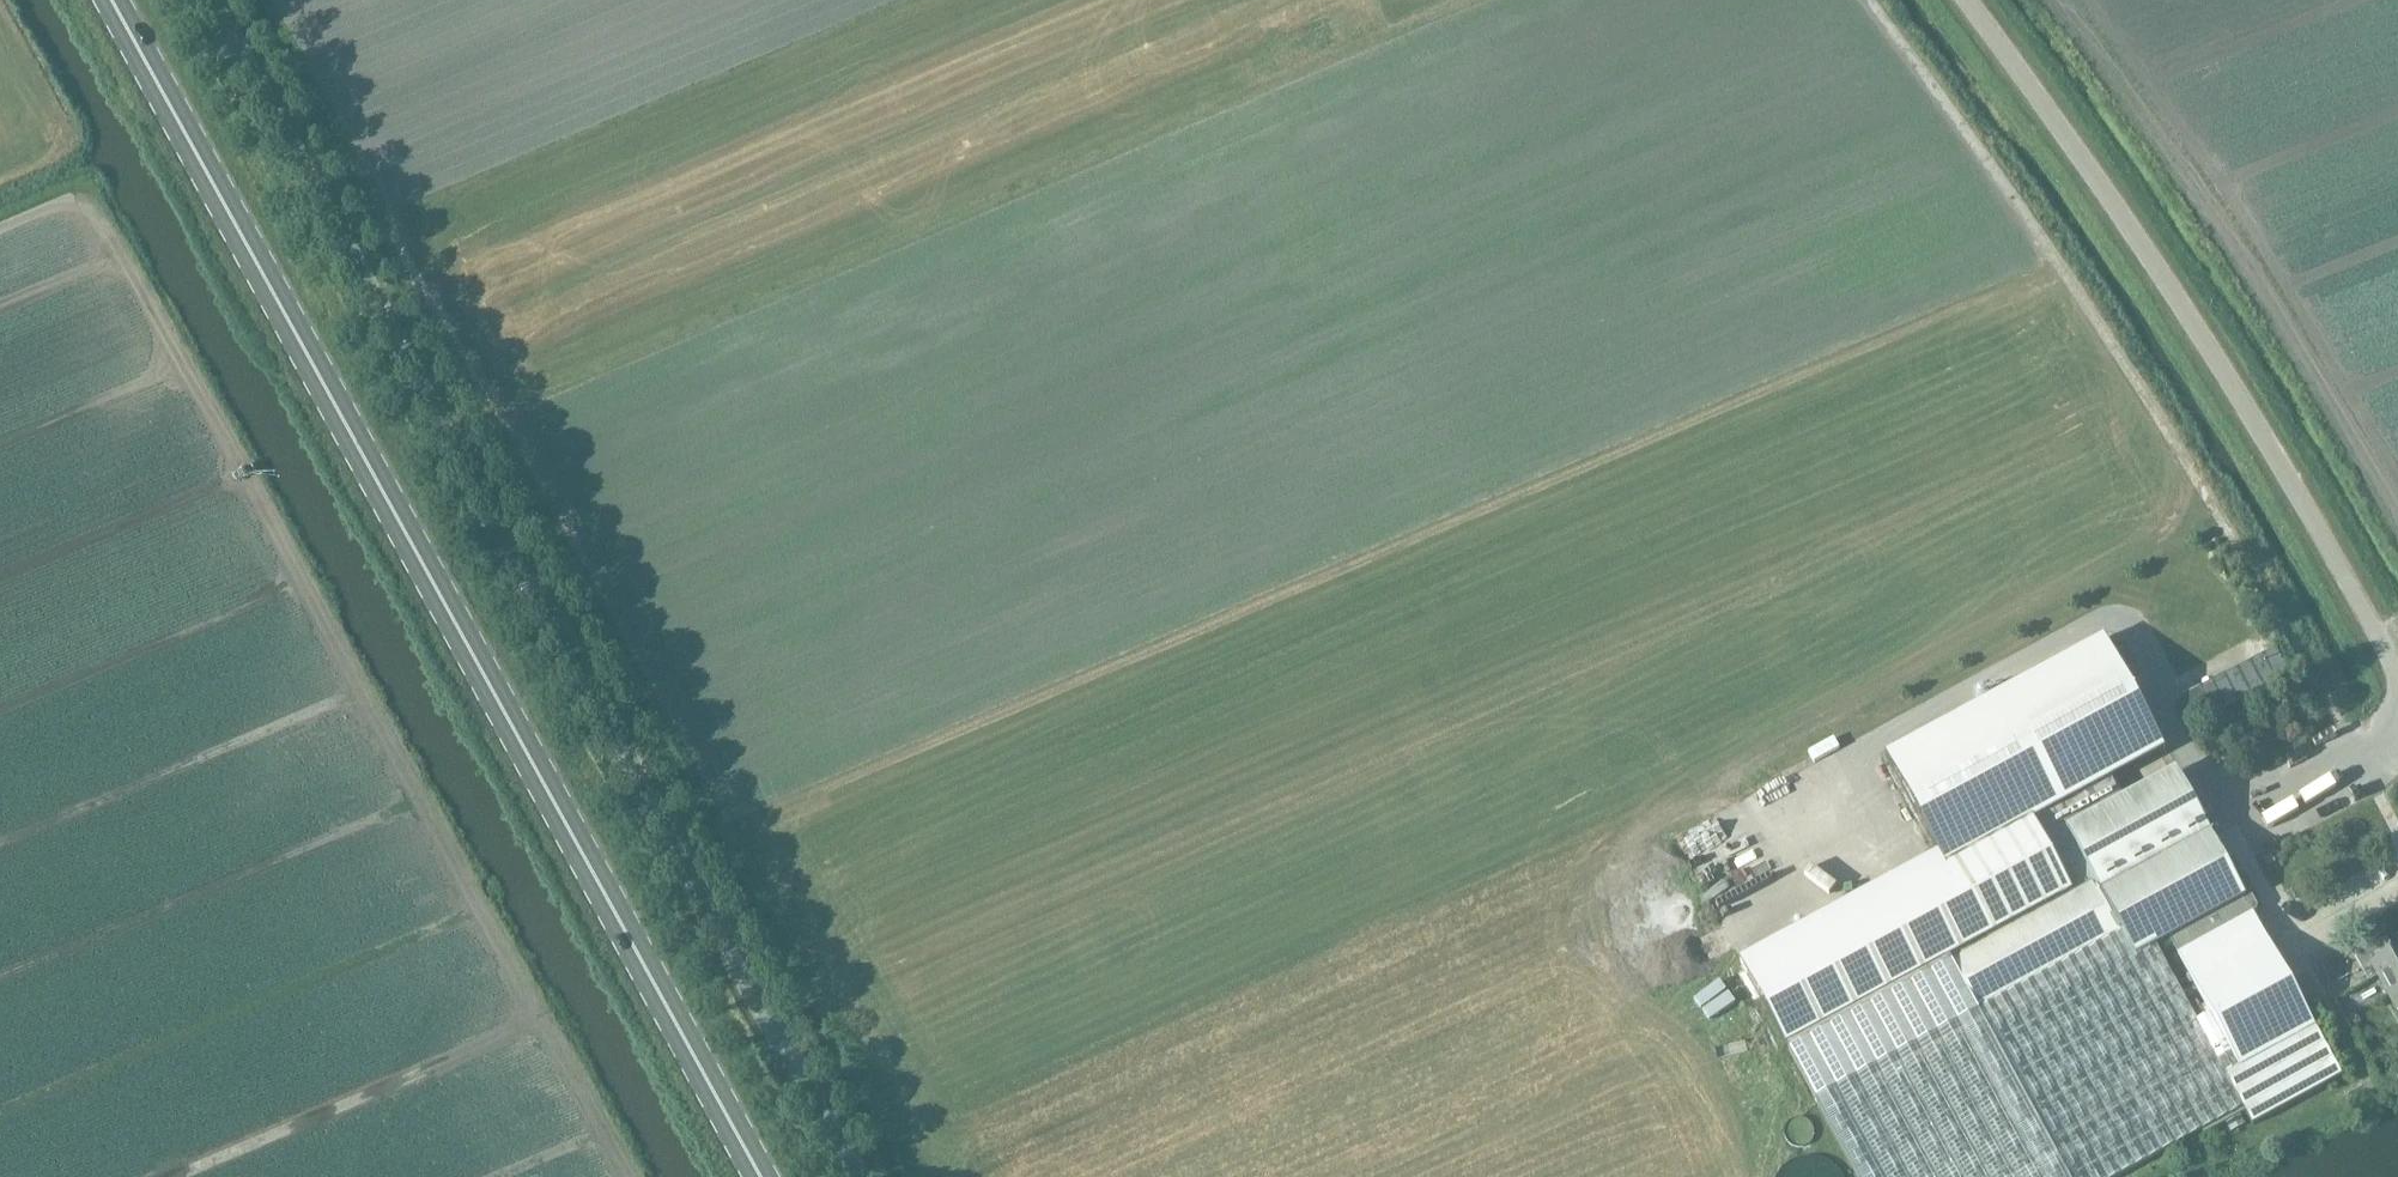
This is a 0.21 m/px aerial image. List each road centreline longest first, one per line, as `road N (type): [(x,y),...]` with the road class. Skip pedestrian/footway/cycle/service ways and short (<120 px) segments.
road 1 (primary): [(778,1176),(124,0)]
road 2 (unclassified): [(877,1176),(228,0)]
road 3 (unclassified): [(2397,659),(2315,508),(1963,0)]

